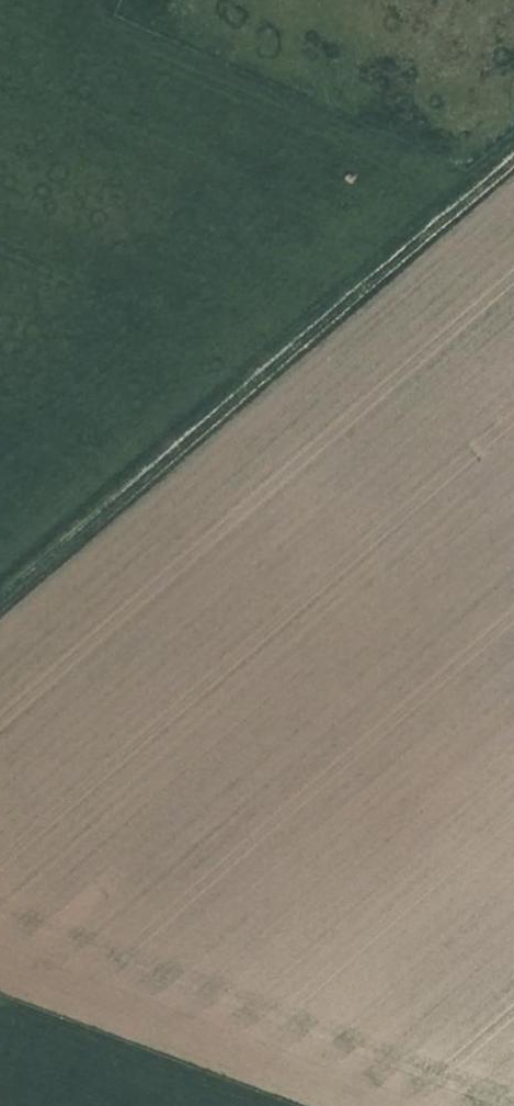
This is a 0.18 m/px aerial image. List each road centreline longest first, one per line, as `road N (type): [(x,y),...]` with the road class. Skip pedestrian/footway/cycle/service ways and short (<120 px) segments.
road 1 (track): [(513,161),(0,607)]

